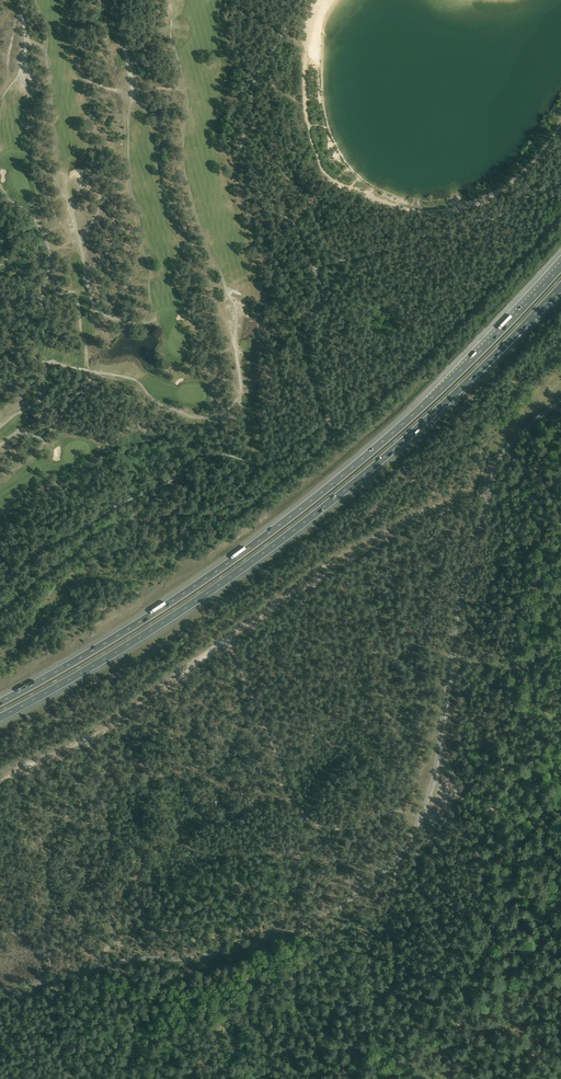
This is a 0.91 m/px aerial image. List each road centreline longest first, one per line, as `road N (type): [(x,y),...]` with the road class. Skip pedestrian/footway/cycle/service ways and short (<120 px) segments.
road 1 (unclassified): [(560,403),(500,460),(460,599),(431,789),(398,859),(324,914),(248,944),(0,990)]
road 2 (motorway): [(560,266),(429,400),(267,533),(0,701)]
road 3 (motorway): [(0,719),(116,653),(276,546),(441,409),(560,285)]

